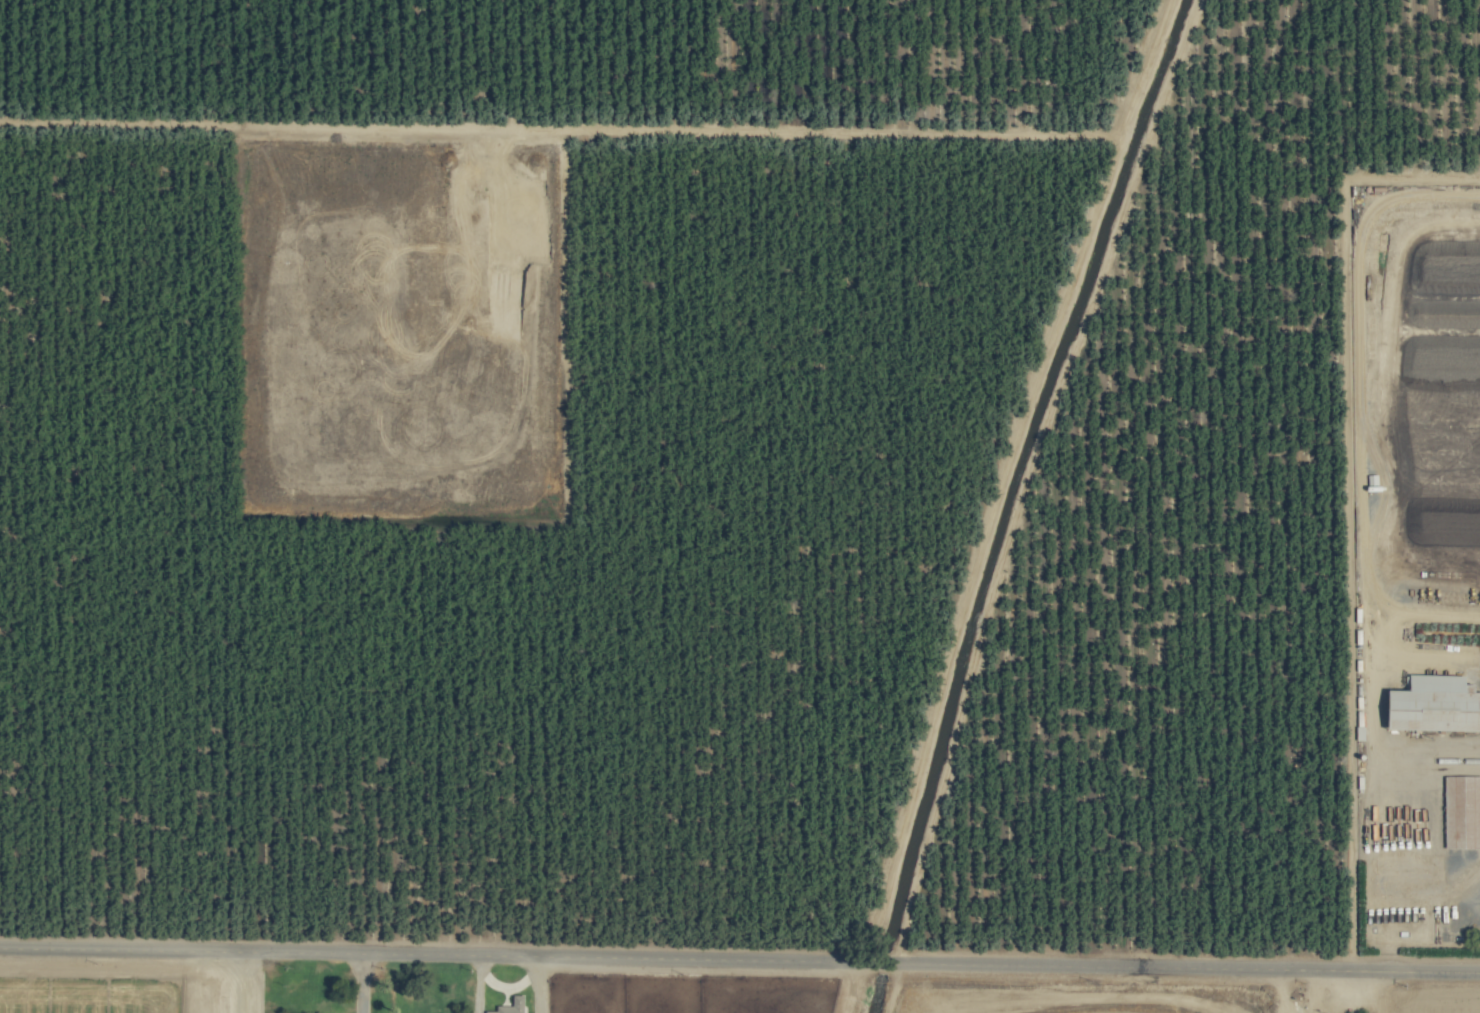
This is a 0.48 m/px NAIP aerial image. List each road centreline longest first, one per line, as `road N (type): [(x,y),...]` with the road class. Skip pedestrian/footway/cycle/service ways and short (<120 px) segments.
road 1 (tertiary): [(0,944),(1479,969)]

